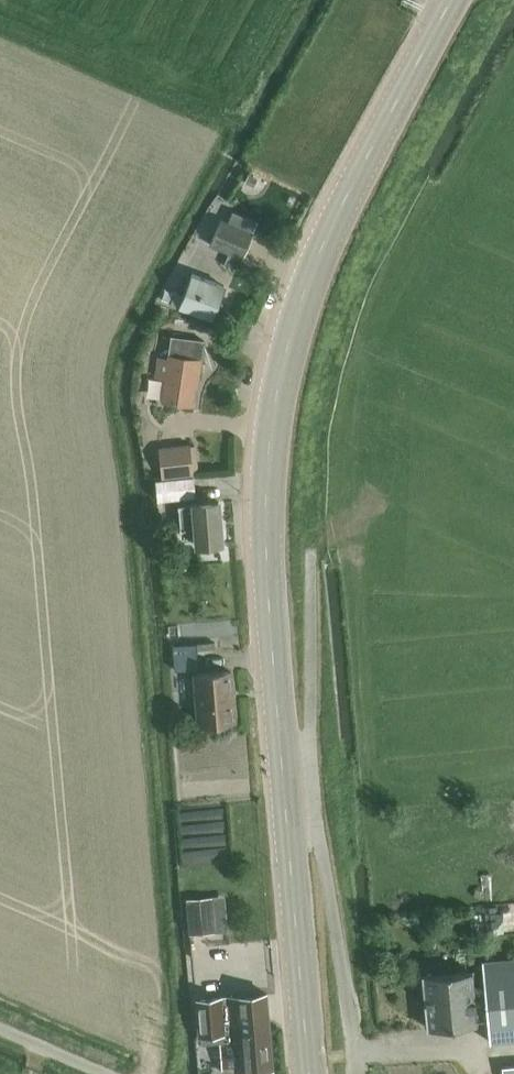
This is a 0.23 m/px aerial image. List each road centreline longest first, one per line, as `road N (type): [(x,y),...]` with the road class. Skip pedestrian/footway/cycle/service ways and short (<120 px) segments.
road 1 (tertiary): [(309,1073),(269,605),(272,423),(295,320),(323,246),(454,0)]
road 2 (track): [(285,792),(312,721),(311,554)]

